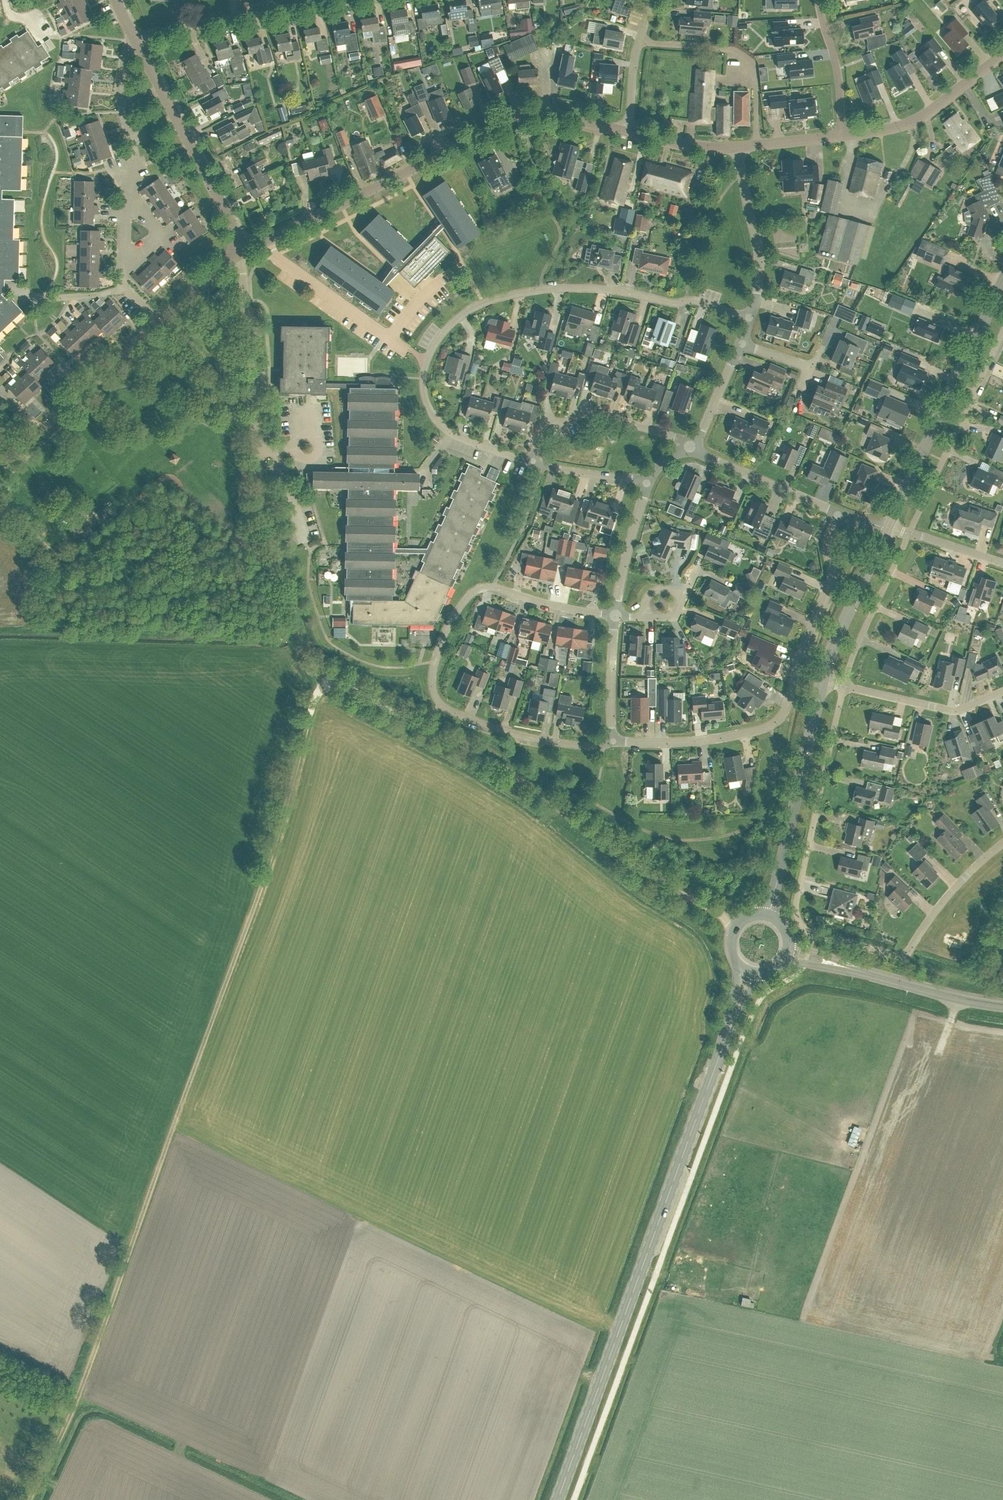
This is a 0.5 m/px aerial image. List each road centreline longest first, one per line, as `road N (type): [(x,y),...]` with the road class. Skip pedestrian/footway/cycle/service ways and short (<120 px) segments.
road 1 (track): [(321,677),(249,918),(79,1392),(30,1499)]
road 2 (primary): [(558,1499),(749,970)]
road 3 (residential): [(533,463),(449,432),(428,407),(427,360),(474,307),(585,289),(697,301),(750,319)]
road 4 (residential): [(843,687),(795,904),(806,930),(903,957),(968,874),(1002,844)]
road 5 (residential): [(610,744),(506,731),(442,706),(431,682),(445,629),(478,588),(613,616)]
road 6 (unclassified): [(627,132),(557,115),(520,117),(242,252)]
road 7 (track): [(581,827),(499,768),(321,677)]
road 8 (tertiary): [(888,529),(1001,287)]
road 9 (tertiary): [(765,916),(820,682)]
road 10 (unclassified): [(260,489),(242,252)]
road 11 (unclassified): [(242,252),(135,42)]
road 12 (residential): [(770,724),(785,711),(827,595),(828,536),(836,514)]
road 13 (primary): [(1002,1005),(786,950)]
road 14 (residential): [(1002,332),(910,534)]
road 15 (residential): [(135,42),(337,0)]
road 16 (track): [(321,677),(300,645),(260,489)]
road 17 (residential): [(533,463),(545,420),(589,413),(691,448)]
road 18 (track): [(738,924),(640,871),(581,827)]
road 19 (unclassified): [(842,137),(922,118),(1002,56)]
road 20 (residential): [(127,209),(138,167),(119,86),(135,42)]
road 21 (residential): [(750,319),(759,257),(738,149)]
road 22 (tertiary): [(820,682),(888,529)]
road 23 (residential): [(910,534),(843,687)]
road 24 (residential): [(843,687),(957,710),(1002,691)]
road 25 (residential): [(770,724),(680,742),(610,744)]
road 26 (unclassified): [(836,514),(691,448)]
road 27 (unclassified): [(40,430),(156,325)]
road 28 (residential): [(842,137),(839,76),(818,0)]
road 29 (residential): [(613,616),(649,481)]
road 30 (residential): [(627,132),(635,59),(654,0)]
road 31 (residential): [(610,744),(613,616)]

